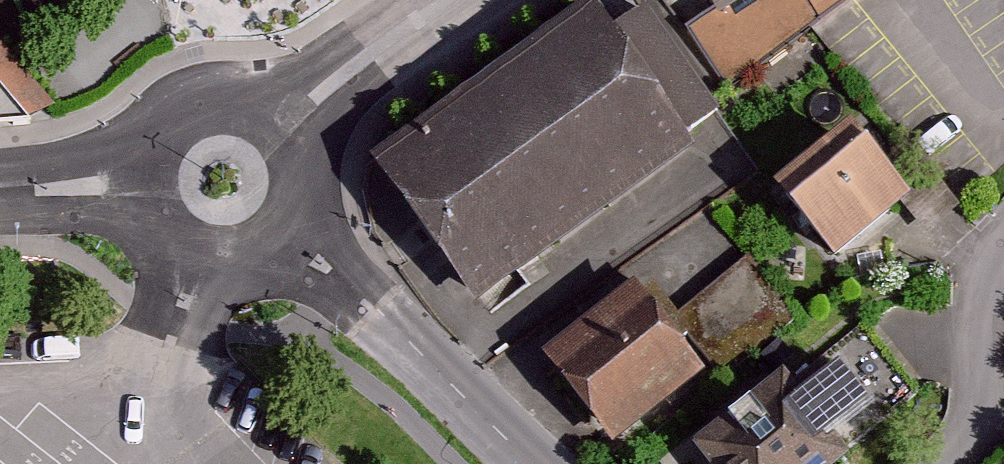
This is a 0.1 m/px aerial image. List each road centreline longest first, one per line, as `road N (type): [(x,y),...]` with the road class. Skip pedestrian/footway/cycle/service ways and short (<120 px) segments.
road 1 (residential): [(530,463),(287,231)]
road 2 (residential): [(937,463),(967,429),(984,296),(1003,245)]
road 3 (tertiary): [(448,0),(282,127)]
road 4 (tertiary): [(145,183),(167,236),(200,257),(247,257),(287,231)]
road 5 (tertiary): [(282,127),(241,104),(194,108),(158,138),(145,183)]
road 6 (tertiary): [(0,193),(145,183)]

